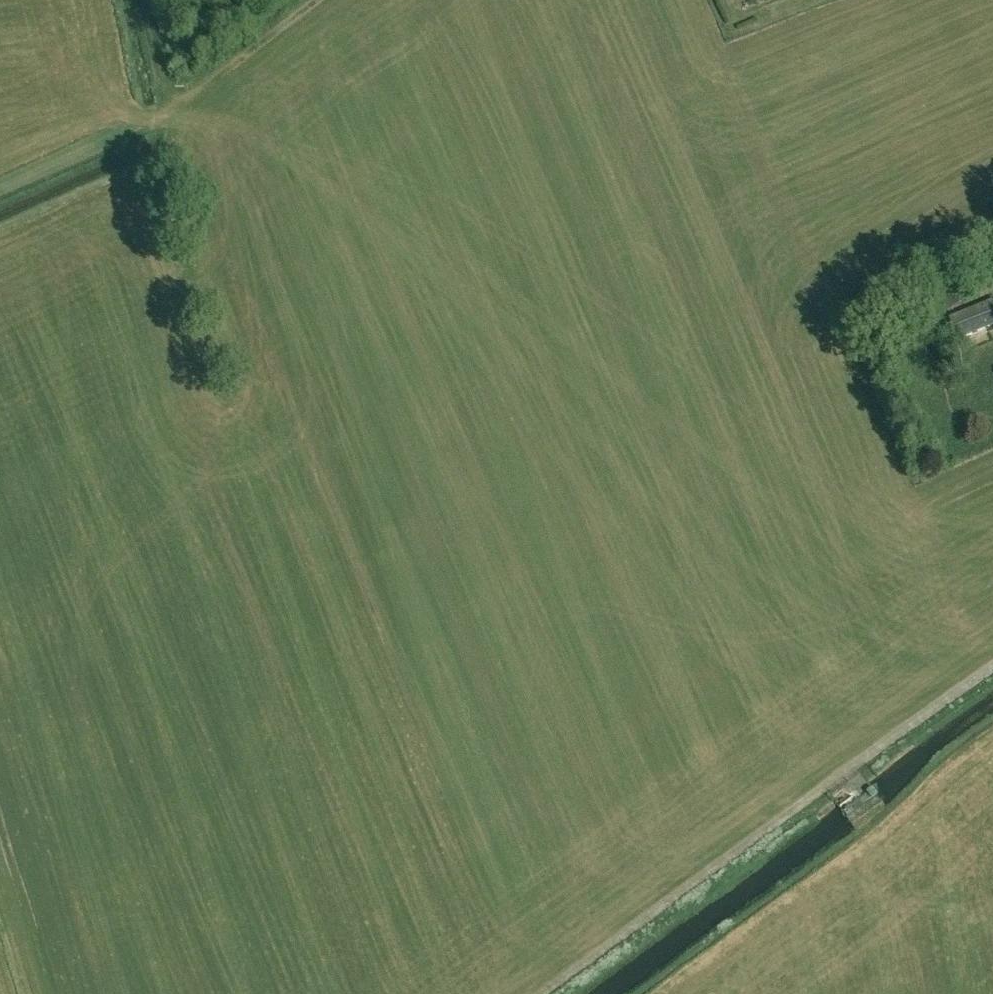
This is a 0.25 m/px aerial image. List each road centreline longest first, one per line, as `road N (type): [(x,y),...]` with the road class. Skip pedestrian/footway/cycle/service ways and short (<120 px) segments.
road 1 (track): [(543,993),(992,665)]

